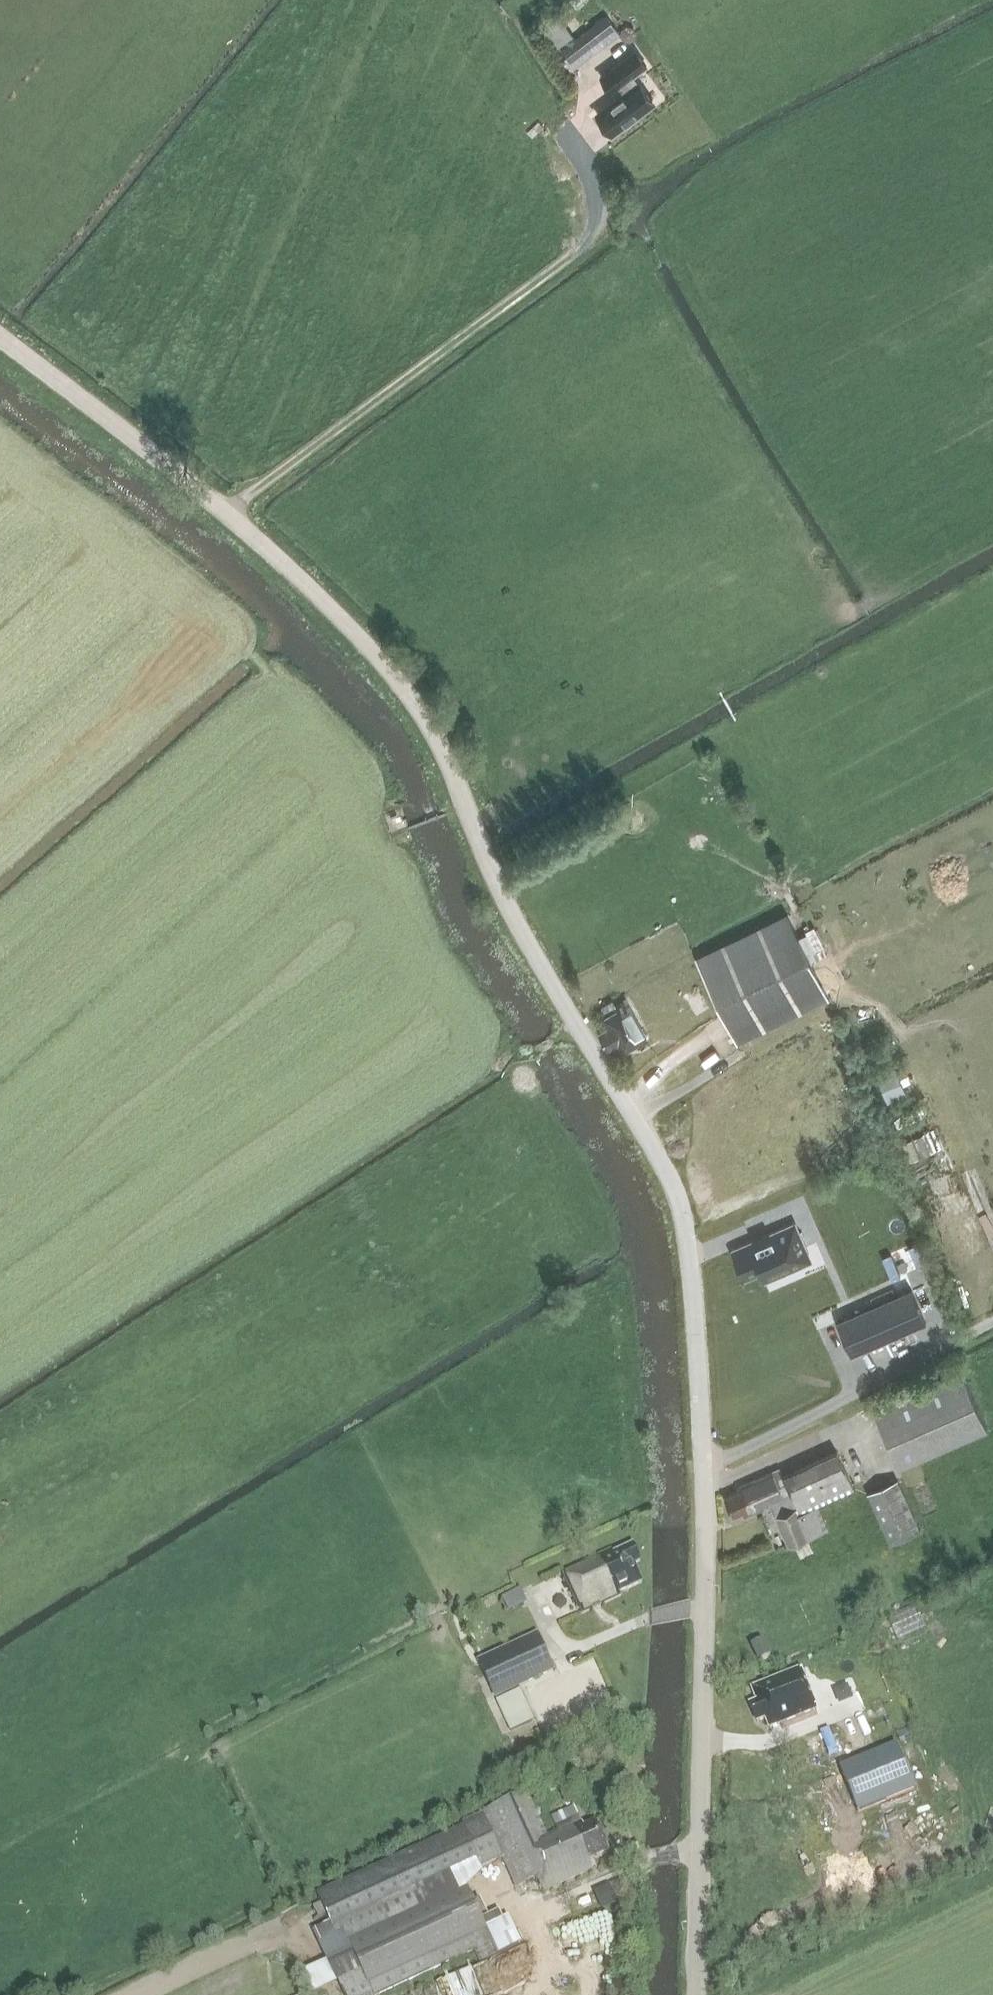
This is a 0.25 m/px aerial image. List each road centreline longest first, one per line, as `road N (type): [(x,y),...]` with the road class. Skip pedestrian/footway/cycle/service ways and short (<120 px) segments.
road 1 (tertiary): [(695,1994),(707,1443),(679,1196),(517,925),(446,752),(404,687),(280,558),(0,339)]

